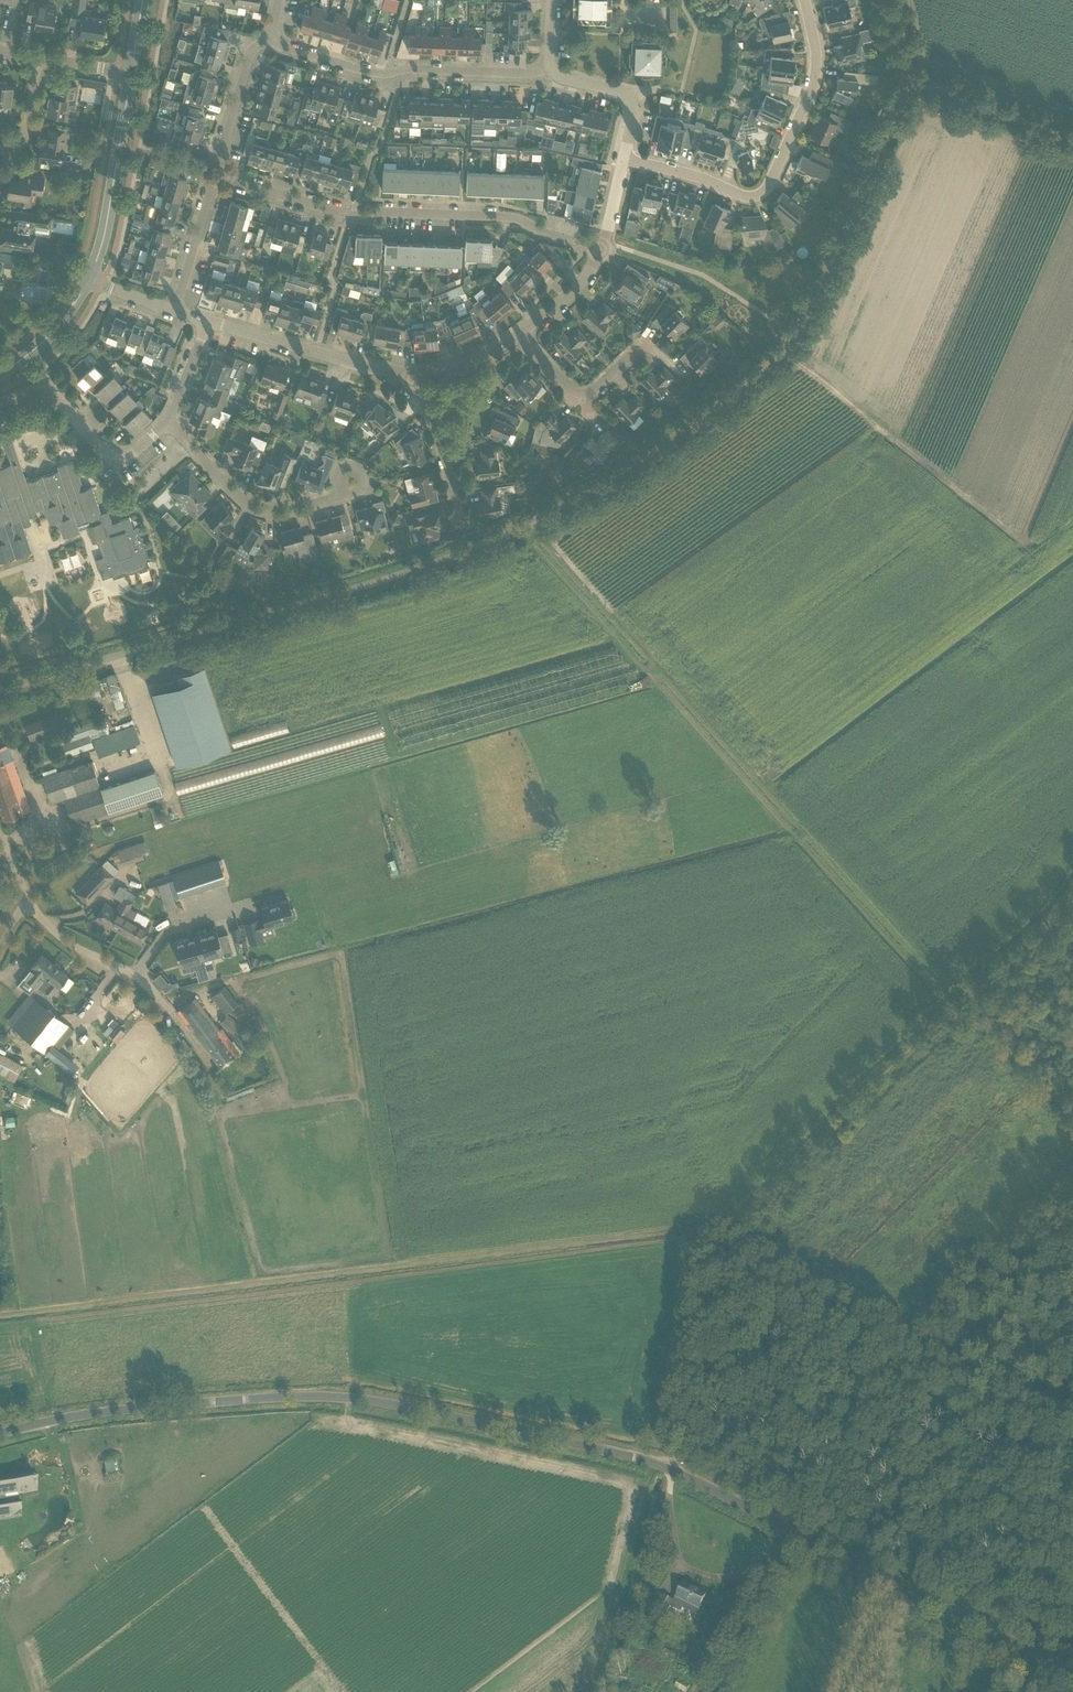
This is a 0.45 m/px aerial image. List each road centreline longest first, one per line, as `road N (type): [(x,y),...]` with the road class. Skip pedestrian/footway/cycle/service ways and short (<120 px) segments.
road 1 (unclassified): [(0,688),(460,556),(526,528),(674,438),(779,355),(910,87)]
road 2 (unclassified): [(1072,1672),(646,1459),(394,1404),(310,1396),(110,1410),(0,1433)]
road 3 (track): [(1072,899),(877,1084),(733,1240)]
road 4 (residential): [(600,248),(499,216),(349,217),(217,178)]
road 5 (residential): [(624,163),(739,197),(767,193),(813,83),(801,0)]
road 6 (residential): [(549,68),(371,74),(268,35)]
road 7 (residential): [(343,491),(264,512),(231,491),(166,421)]
road 8 (residential): [(0,404),(44,385),(117,460),(166,421)]
road 9 (tertiary): [(91,279),(130,73)]
road 10 (residential): [(208,323),(411,373)]
road 11 (unclassified): [(160,1005),(133,978),(86,953),(26,897)]
road 12 (unclassified): [(1072,140),(941,89),(910,87)]
road 13 (residential): [(643,348),(595,393),(581,395),(519,335)]
road 14 (residential): [(217,178),(250,57),(268,35)]
road 15 (residential): [(624,163),(628,101),(549,68)]
road 16 (track): [(700,1326),(673,1469)]
road 17 (residential): [(173,311),(217,178)]
road 18 (tertiary): [(0,372),(57,327),(91,279)]
road 19 (residential): [(446,459),(462,455),(493,371),(487,355)]
road 20 (residential): [(519,335),(583,279),(600,248)]

